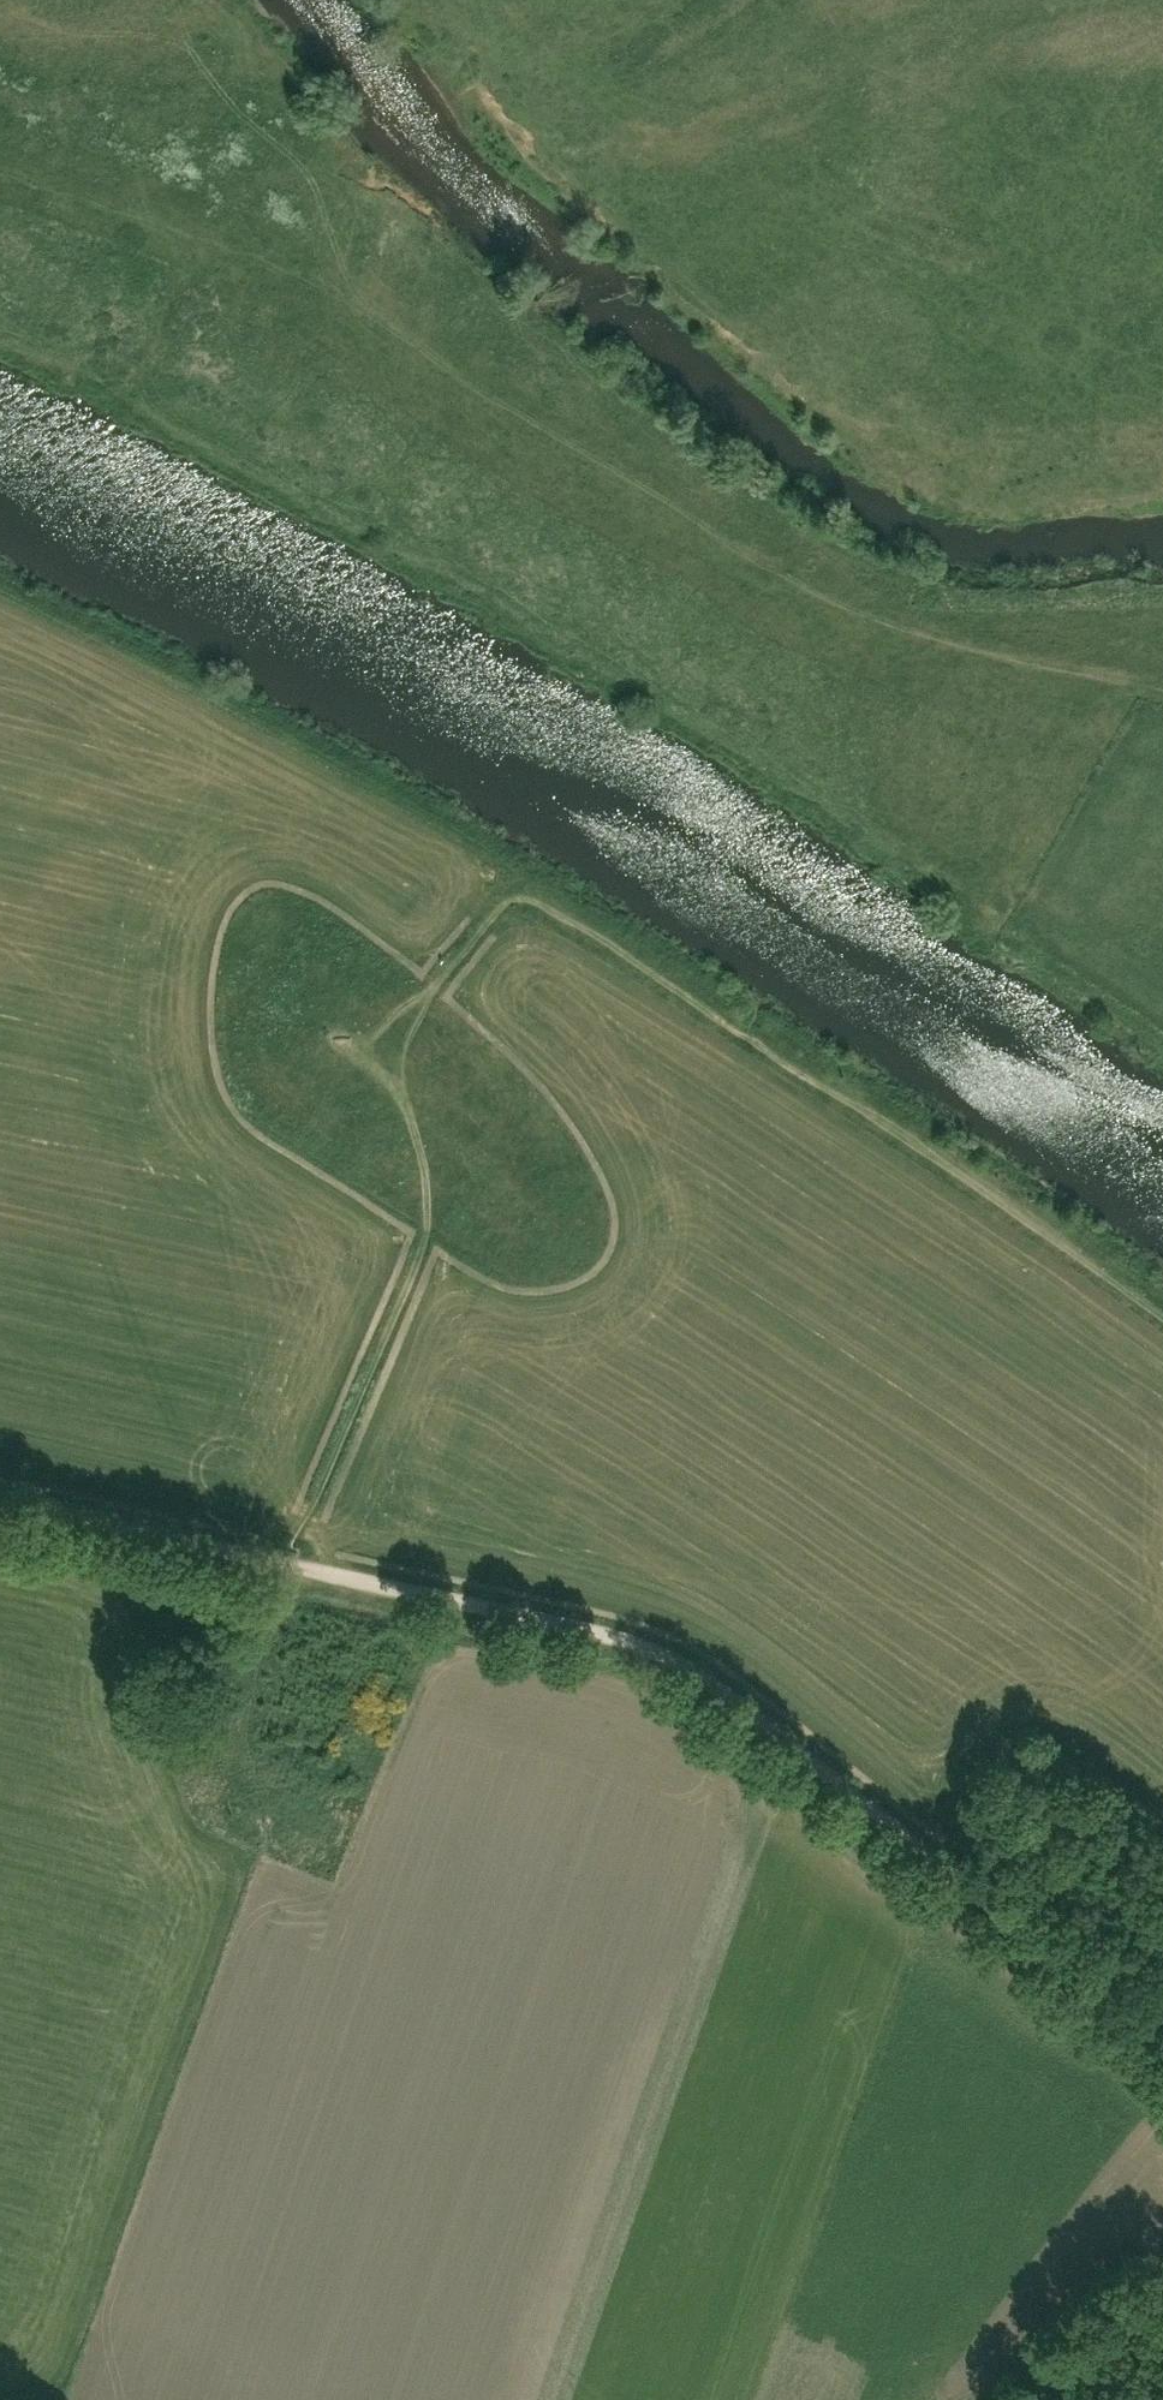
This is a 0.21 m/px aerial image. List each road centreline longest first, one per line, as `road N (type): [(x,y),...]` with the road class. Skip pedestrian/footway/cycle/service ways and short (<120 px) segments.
road 1 (track): [(295,1567),(586,1628),(668,1654),(1162,2036)]
road 2 (track): [(0,1495),(295,1567)]

